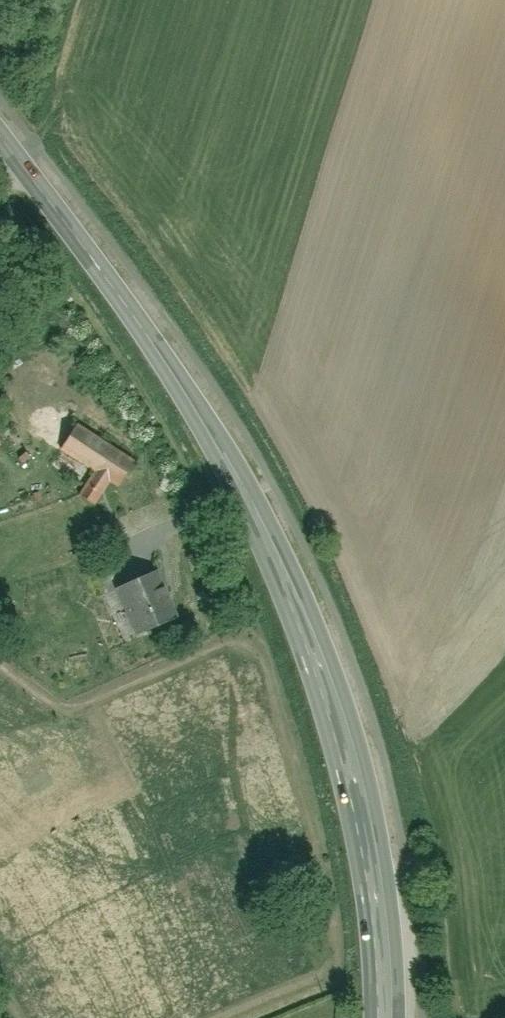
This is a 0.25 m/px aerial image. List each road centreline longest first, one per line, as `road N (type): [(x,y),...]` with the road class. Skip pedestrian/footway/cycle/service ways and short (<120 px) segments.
road 1 (tertiary): [(0,134),(174,374),(280,563)]
road 2 (tertiary): [(387,1017),(377,887),(357,782),(318,653),(280,563)]

